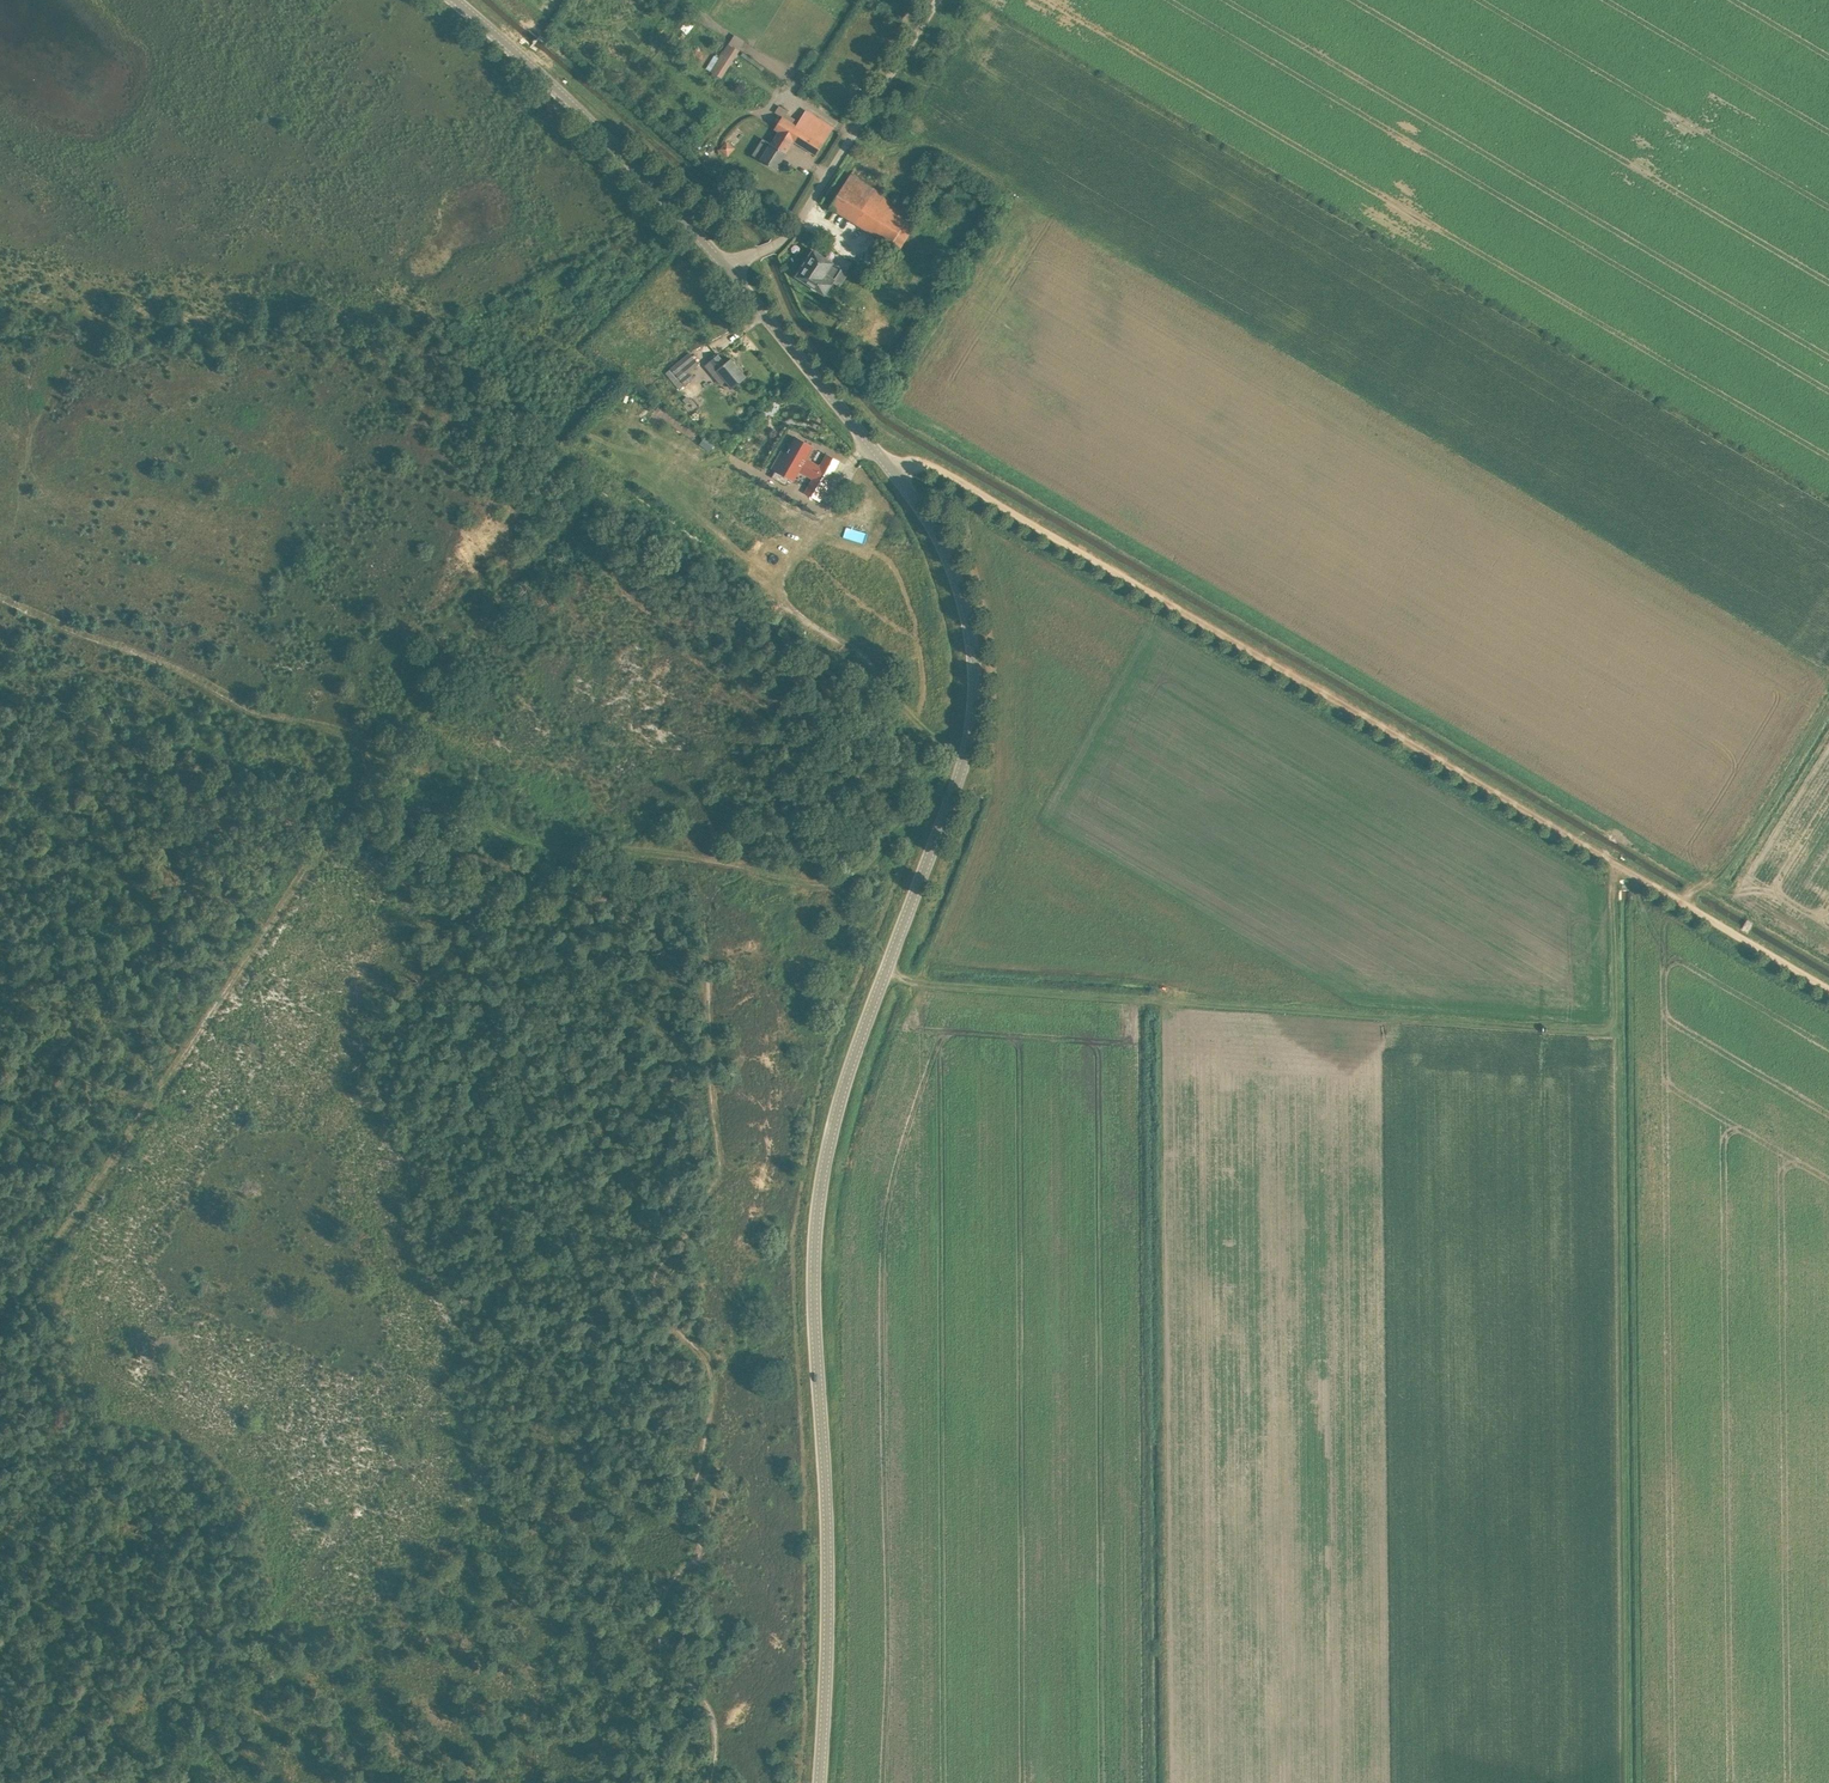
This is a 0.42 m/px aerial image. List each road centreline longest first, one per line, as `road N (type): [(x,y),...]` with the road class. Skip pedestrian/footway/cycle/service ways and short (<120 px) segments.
road 1 (tertiary): [(820,1782),(829,1574),(814,1264),(820,1181),(832,1122),(966,758),(975,698),(971,636),(935,529),(727,267)]
road 2 (track): [(893,471),(925,461),(966,483),(1828,989)]
road 3 (track): [(350,814),(0,1327)]
road 4 (track): [(760,866),(533,835),(391,752)]
road 5 (tertiary): [(727,267),(616,142),(461,0)]
road 6 (unclassified): [(727,267),(775,245),(807,209),(941,0)]
road 7 (track): [(948,808),(892,821),(865,862),(837,878),(760,866)]

